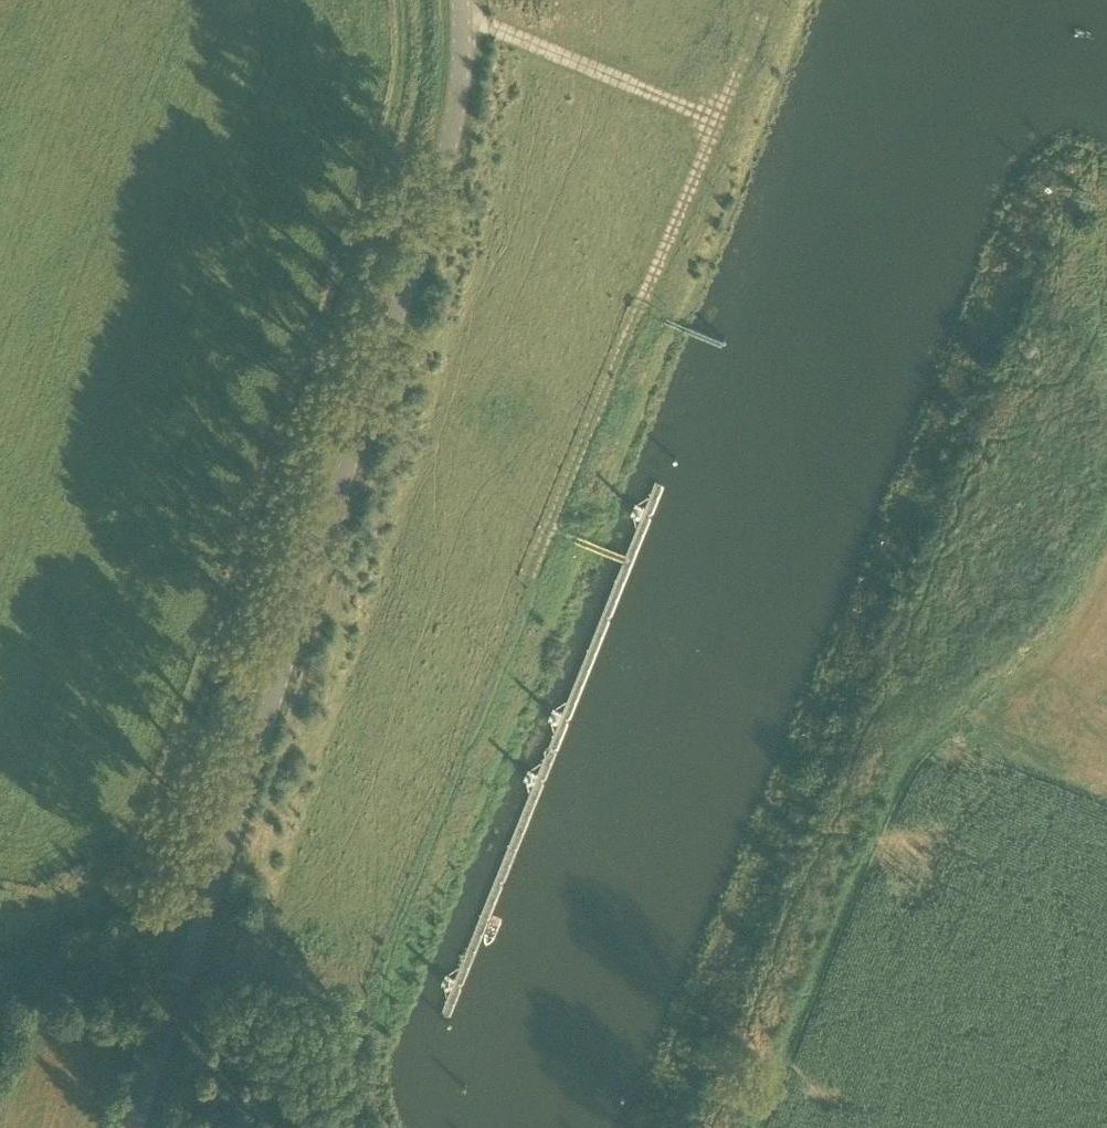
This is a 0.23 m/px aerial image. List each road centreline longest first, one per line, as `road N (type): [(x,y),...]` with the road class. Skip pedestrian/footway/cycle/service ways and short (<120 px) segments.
road 1 (residential): [(147,1127),(442,196),(457,127),(461,0)]

